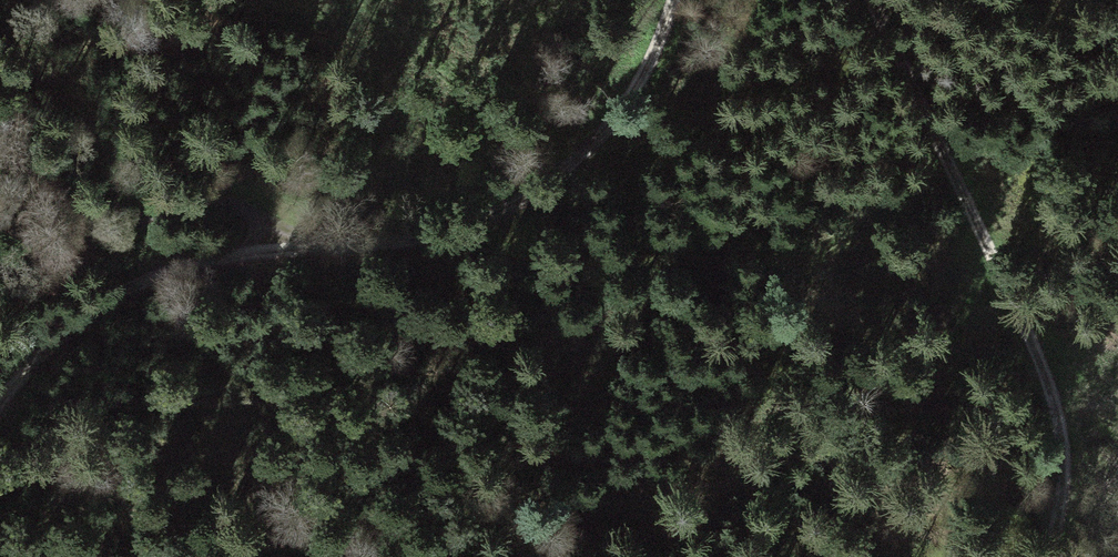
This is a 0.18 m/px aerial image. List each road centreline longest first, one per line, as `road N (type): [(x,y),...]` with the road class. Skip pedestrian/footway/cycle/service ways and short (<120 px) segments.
road 1 (track): [(0,404),(57,339),(116,301),(189,270),(281,245),(426,237),(494,218),(597,135),(634,87),(673,0)]
road 2 (track): [(873,0),(1039,357),(1059,418),(1064,478),(1050,556)]
road 3 (track): [(0,303),(160,208),(193,198),(261,210),(281,245)]

